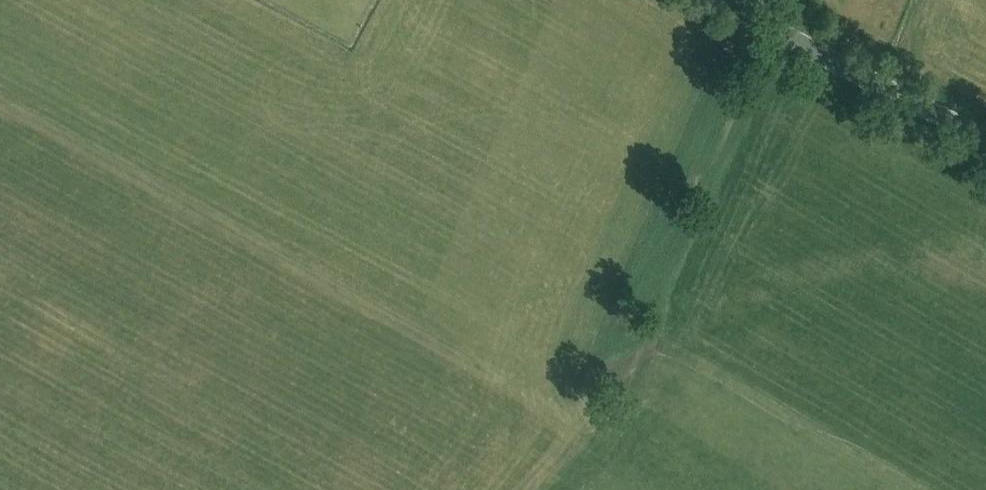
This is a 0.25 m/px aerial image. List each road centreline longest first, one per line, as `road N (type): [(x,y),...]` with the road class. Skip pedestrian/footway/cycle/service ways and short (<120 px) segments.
road 1 (tertiary): [(985,136),(723,0)]

